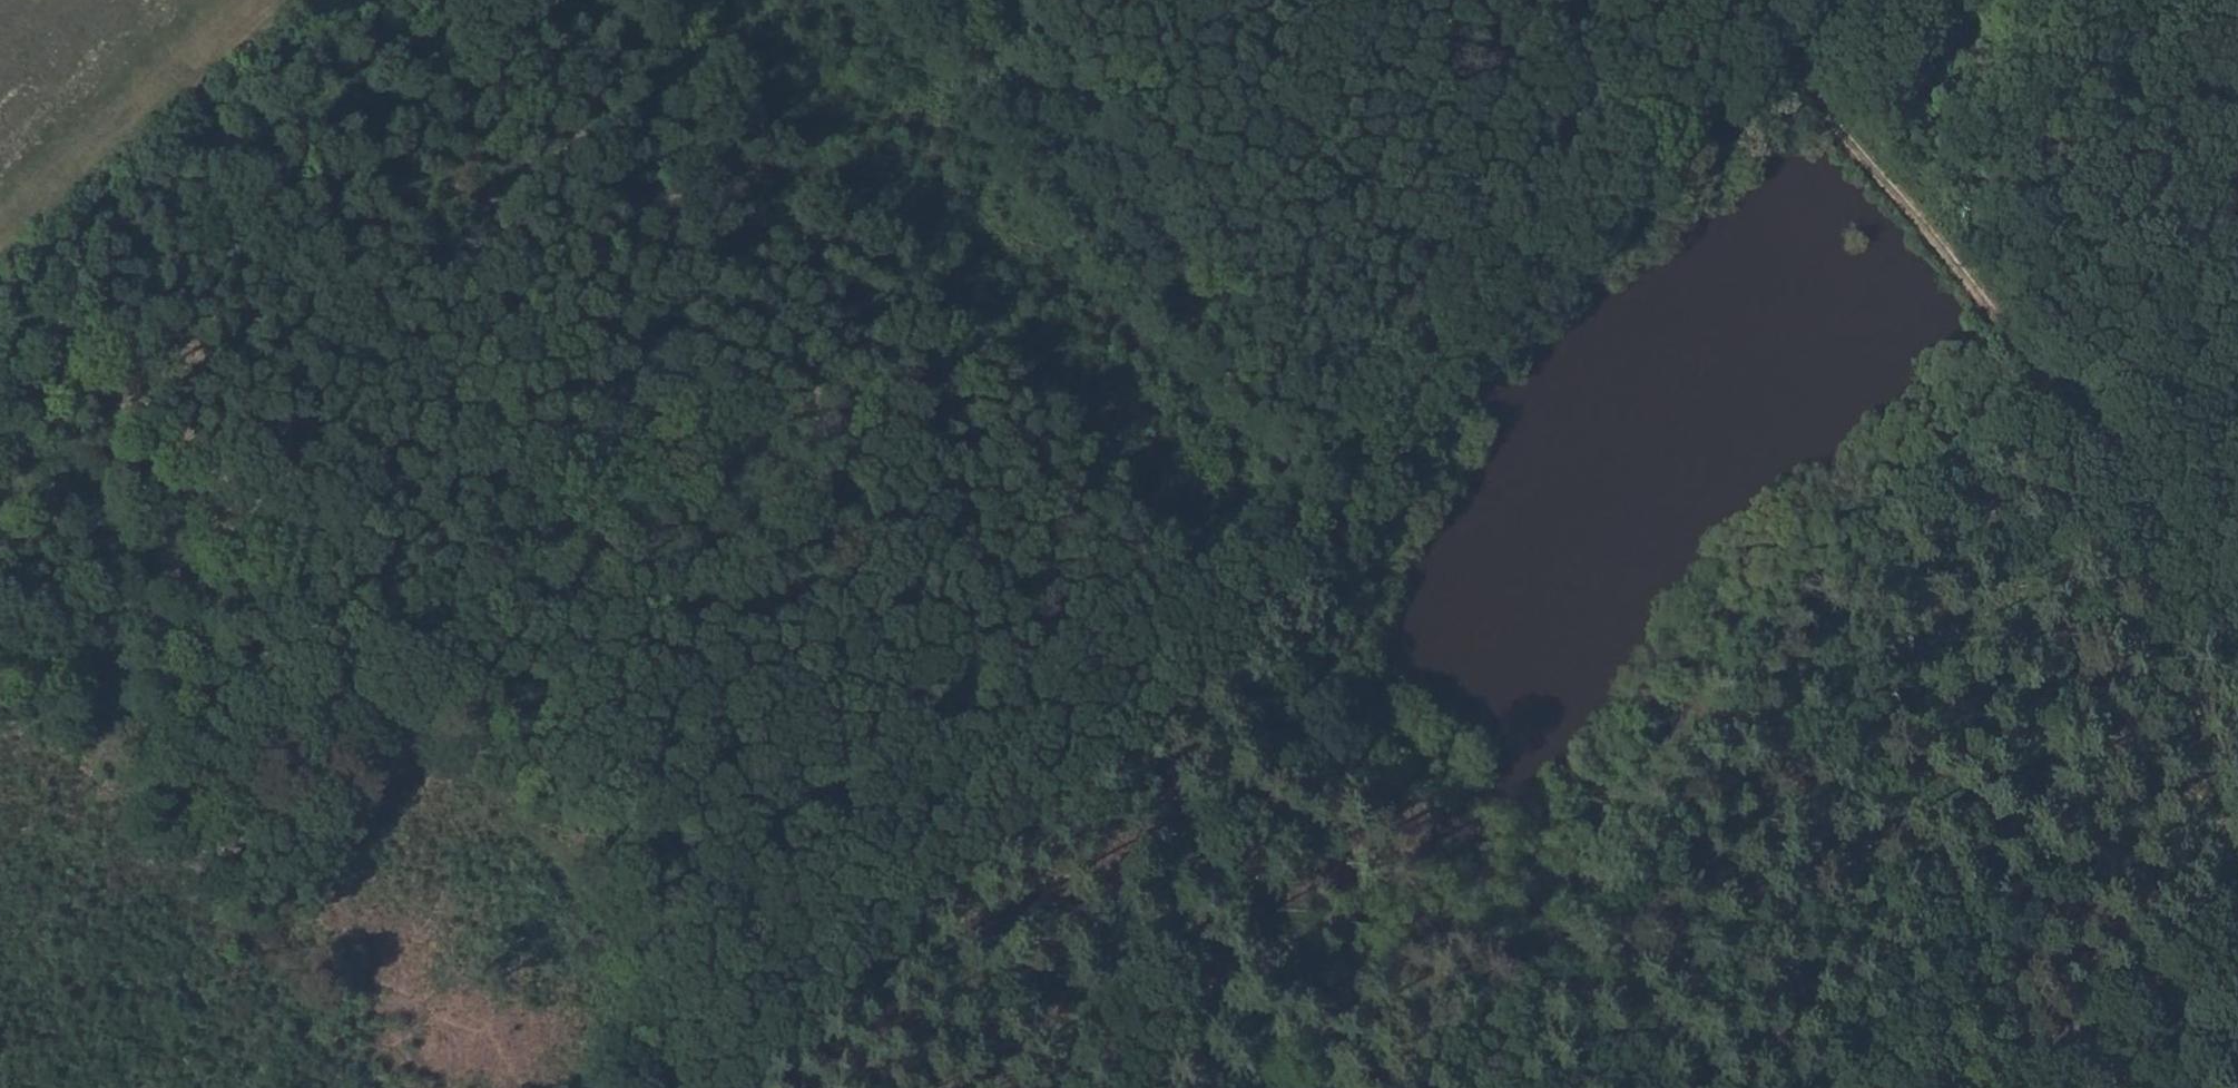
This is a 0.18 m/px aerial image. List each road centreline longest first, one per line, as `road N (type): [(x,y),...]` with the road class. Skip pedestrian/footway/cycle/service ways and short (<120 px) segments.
road 1 (track): [(762,1087),(1872,0)]

